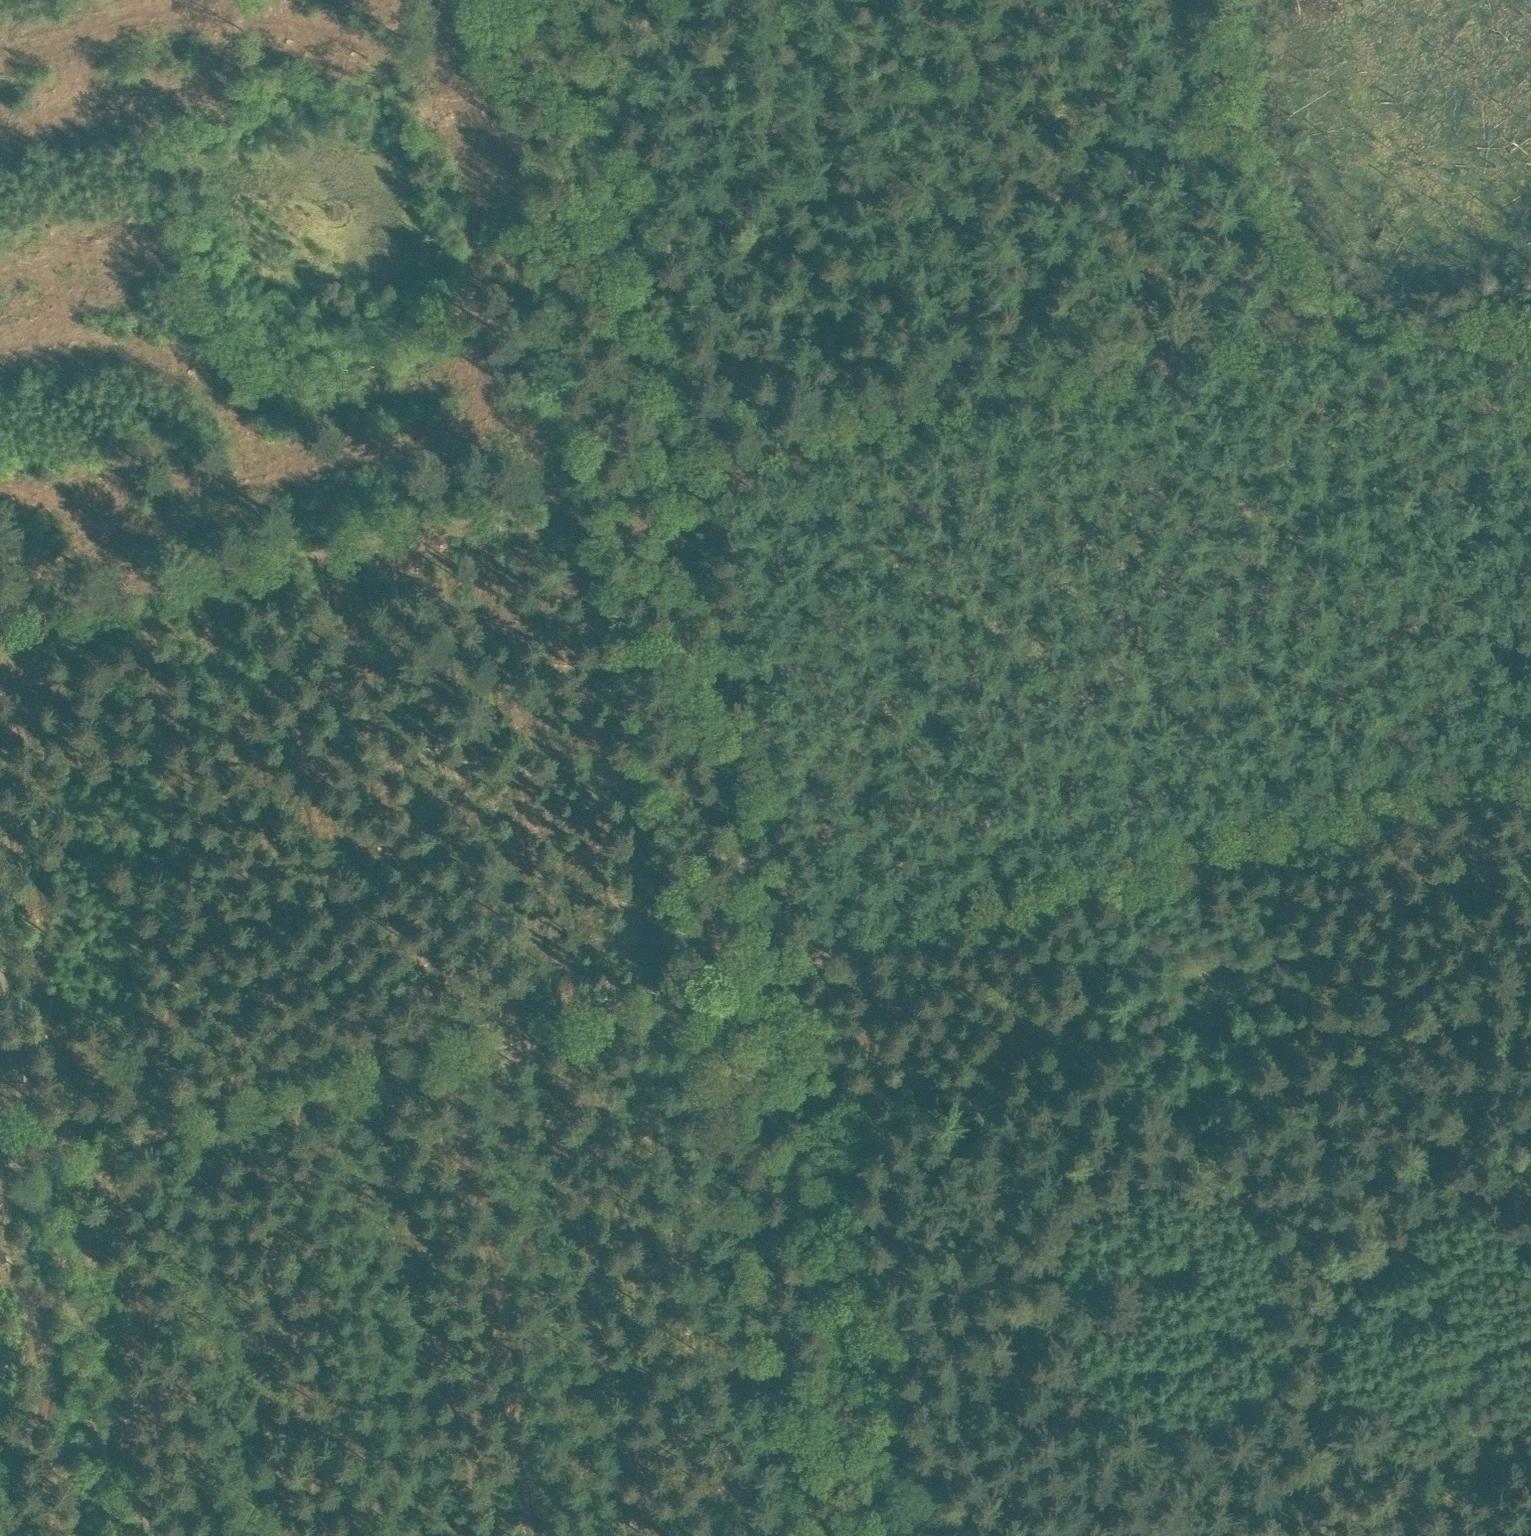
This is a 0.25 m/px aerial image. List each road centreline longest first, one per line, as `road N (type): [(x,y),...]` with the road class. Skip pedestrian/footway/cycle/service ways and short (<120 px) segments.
road 1 (track): [(887,1535),(571,0)]
road 2 (track): [(0,617),(574,480),(1358,312)]
road 3 (track): [(121,1535),(0,994)]

